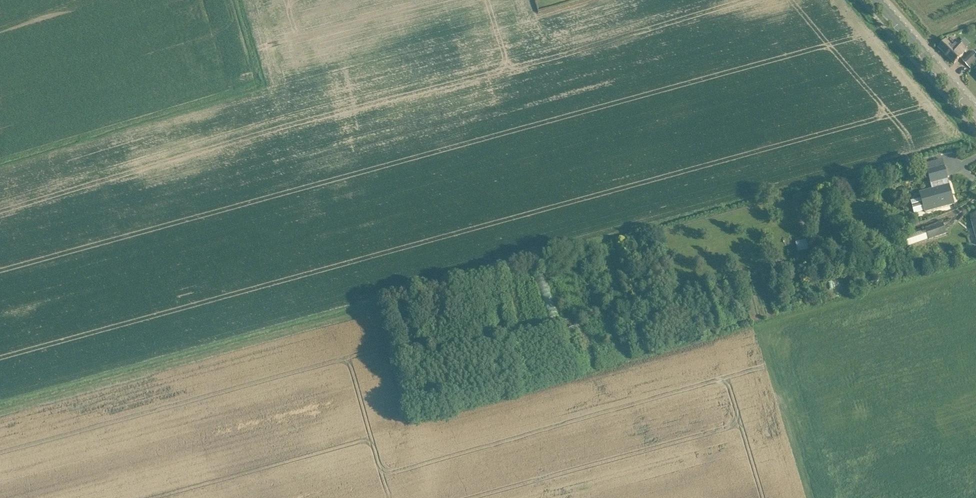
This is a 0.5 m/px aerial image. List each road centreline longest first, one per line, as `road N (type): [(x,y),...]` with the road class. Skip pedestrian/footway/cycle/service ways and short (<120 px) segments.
road 1 (tertiary): [(975,114),(875,0)]

